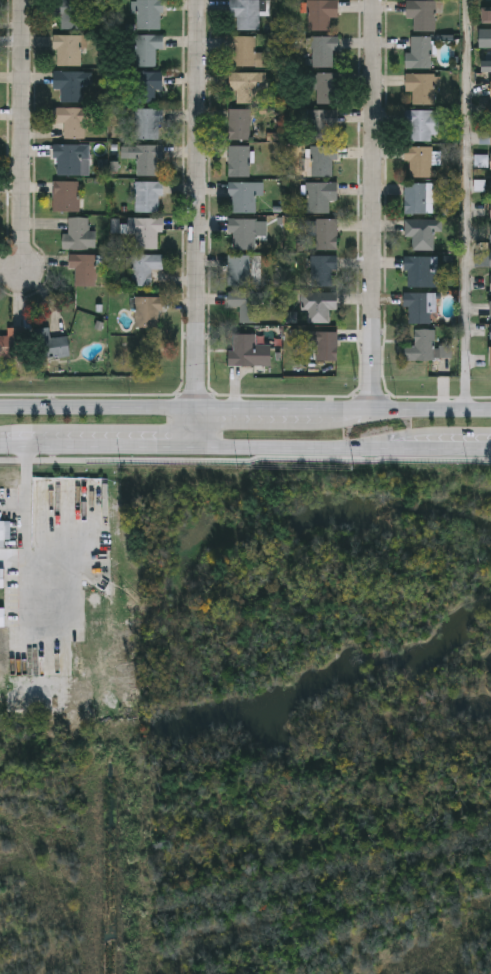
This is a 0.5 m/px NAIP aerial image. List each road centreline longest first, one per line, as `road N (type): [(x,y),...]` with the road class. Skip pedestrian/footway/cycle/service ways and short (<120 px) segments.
road 1 (secondary): [(490,409),(0,409)]
road 2 (residential): [(199,0),(196,447)]
road 3 (residential): [(375,0),(372,411)]
road 4 (residential): [(23,0),(22,270)]
road 5 (secondary): [(0,447),(196,447)]
road 6 (secondary): [(196,447),(388,447)]

